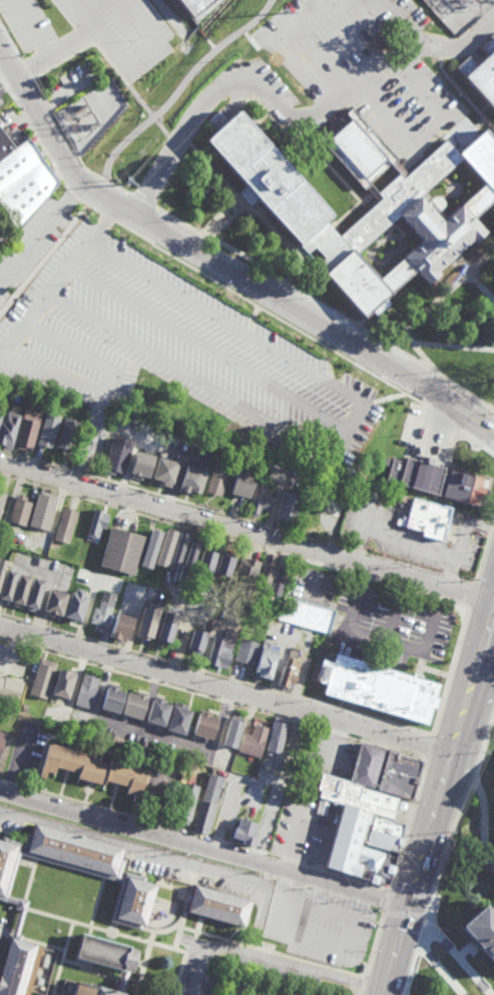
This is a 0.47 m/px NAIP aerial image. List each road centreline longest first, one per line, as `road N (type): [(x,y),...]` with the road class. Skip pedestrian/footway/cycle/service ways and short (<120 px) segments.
road 1 (residential): [(493,422),(90,184),(0,48)]
road 2 (residential): [(493,599),(0,462)]
road 3 (residential): [(452,754),(0,627)]
road 4 (residential): [(411,904),(0,792)]
road 5 (secondary): [(493,639),(452,754),(384,994)]

